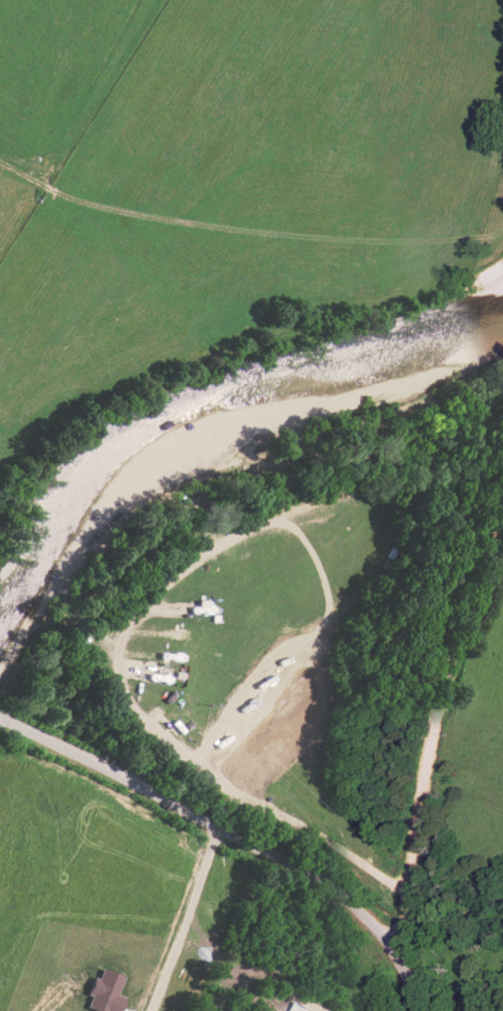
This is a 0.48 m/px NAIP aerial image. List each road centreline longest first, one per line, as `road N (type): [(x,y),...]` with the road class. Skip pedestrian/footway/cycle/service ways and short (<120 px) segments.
road 1 (residential): [(428,1010),(392,942),(195,820),(22,730)]
road 2 (residential): [(392,942),(502,585)]

